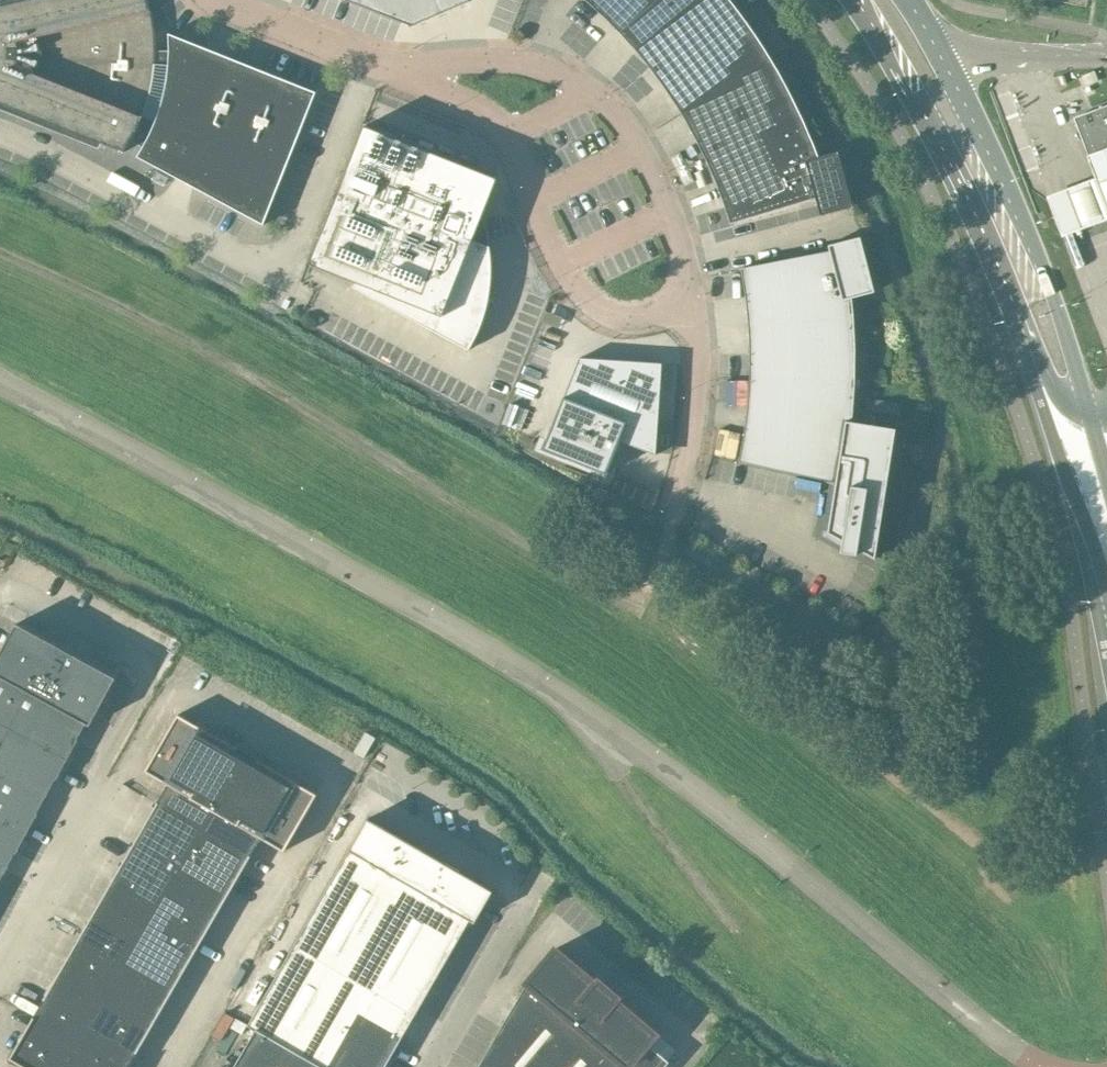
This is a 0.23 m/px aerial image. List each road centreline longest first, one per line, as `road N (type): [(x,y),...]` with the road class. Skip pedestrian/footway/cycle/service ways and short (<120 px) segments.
road 1 (unclassified): [(406,74),(446,61),(536,58),(602,97),(646,146),(691,301)]
road 2 (unclassified): [(691,301),(611,316),(591,305),(567,283),(545,238),(510,134),(406,74)]
road 3 (secondary): [(1095,419),(997,163),(935,67)]
road 4 (secondary): [(902,73),(970,197),(1052,413)]
road 5 (unclassified): [(691,301),(693,448),(671,537)]
road 6 (unclassified): [(406,74),(230,0)]
road 7 (secondary): [(1052,413),(1106,587)]
road 8 (unclassified): [(1106,58),(935,67)]

